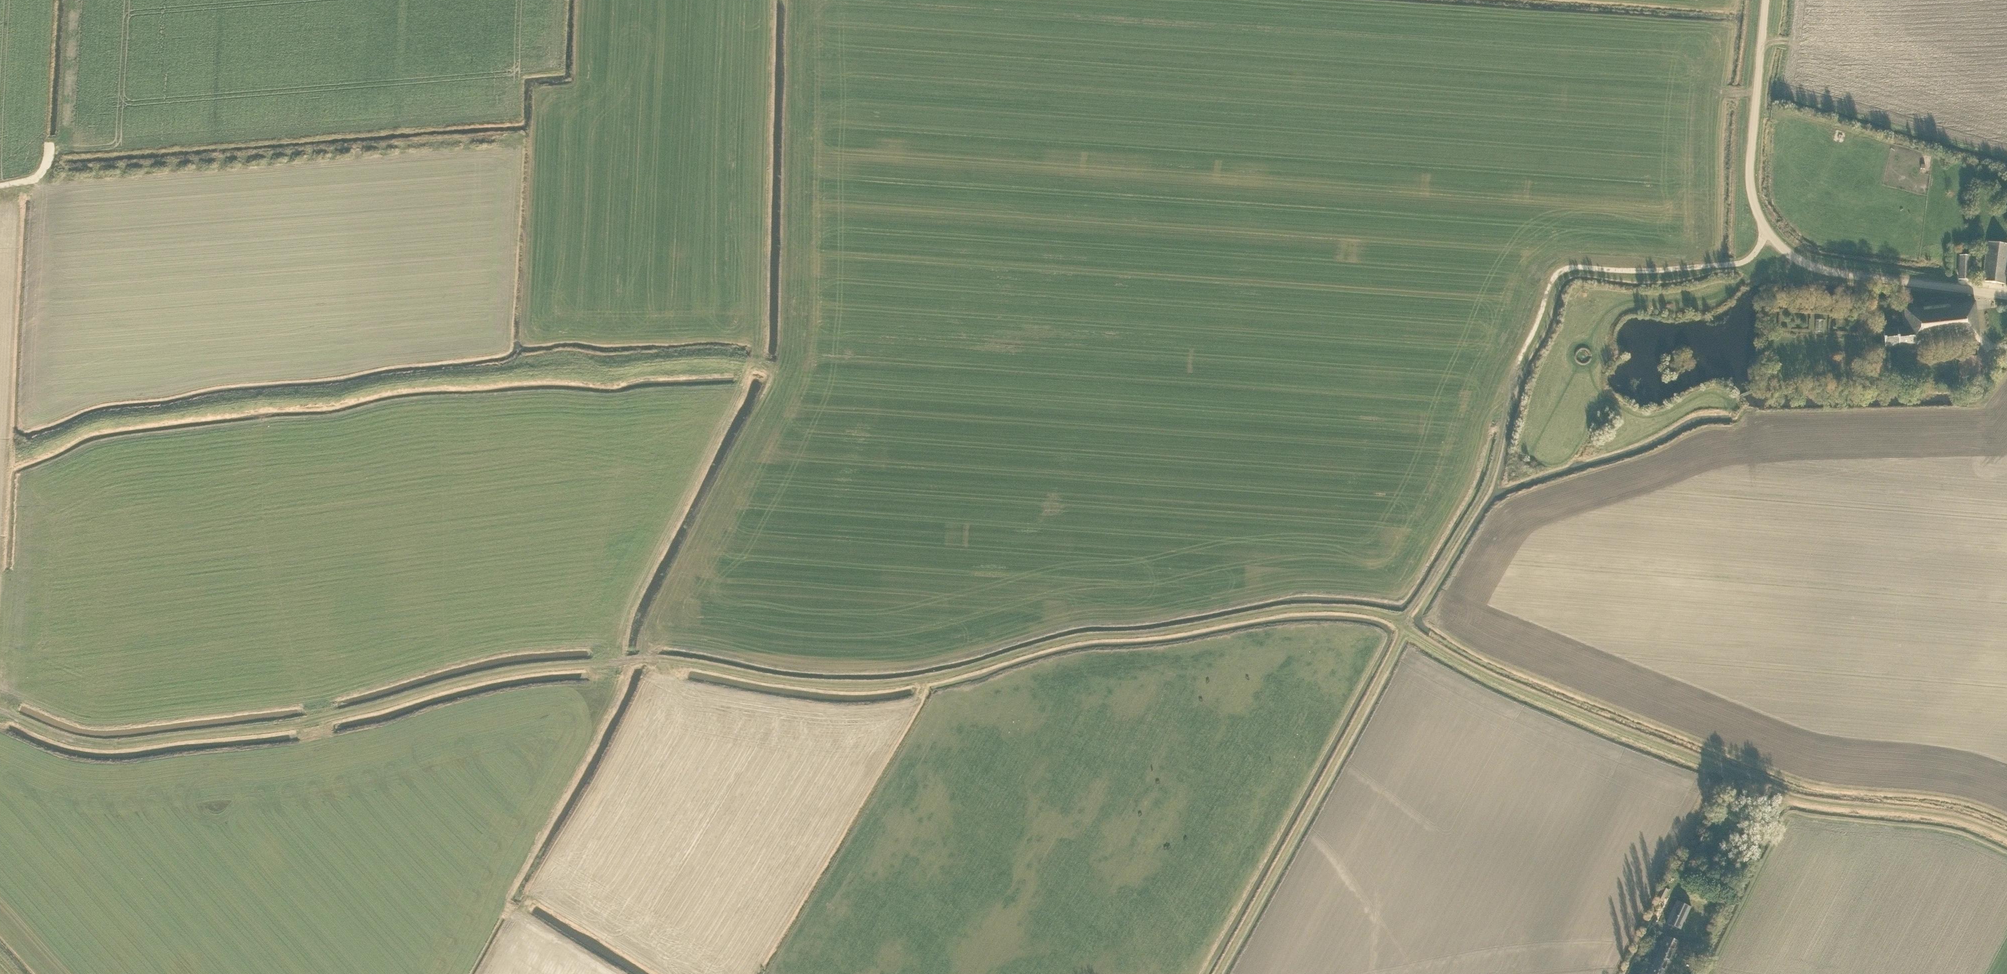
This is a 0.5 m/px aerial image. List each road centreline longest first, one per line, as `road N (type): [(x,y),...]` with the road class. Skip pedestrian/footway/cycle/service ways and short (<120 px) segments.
road 1 (track): [(0,710),(74,742),(112,745),(320,719),(517,670),(645,658),(852,689),(913,684),(1080,641),(1297,611),(1350,610),(1406,624),(1482,494),(1518,371)]
road 2 (unclassified): [(1767,231),(1750,260),(1736,264),(1560,272),(1518,371)]
road 3 (tertiary): [(2006,295),(1826,271),(1793,256),(1767,231)]
road 4 (tertiary): [(1767,231),(1750,173),(1766,0)]

